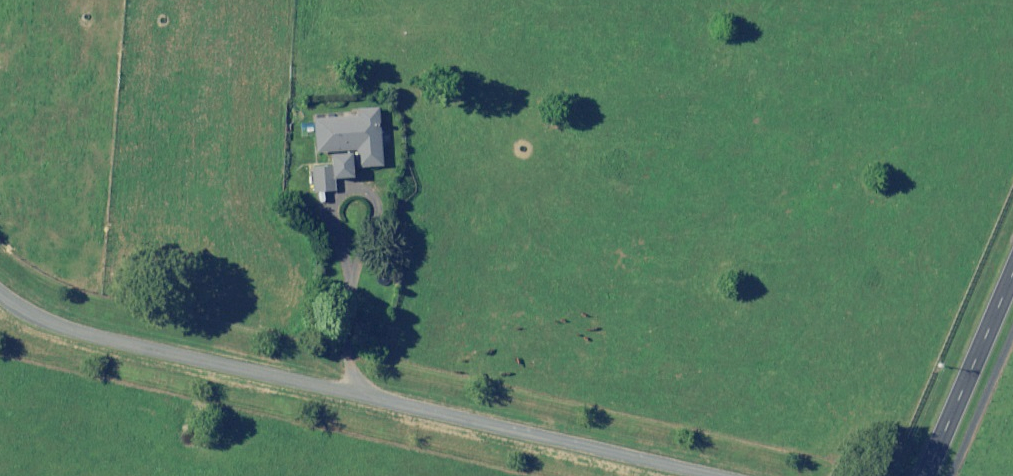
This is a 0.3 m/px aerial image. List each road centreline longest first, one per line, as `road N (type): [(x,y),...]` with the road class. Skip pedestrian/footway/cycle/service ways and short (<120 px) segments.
road 1 (track): [(342,382),(475,427),(710,475)]
road 2 (track): [(342,382),(11,317),(0,304)]
road 3 (tertiary): [(927,475),(1012,277)]
road 4 (track): [(340,179),(361,330),(342,382)]

